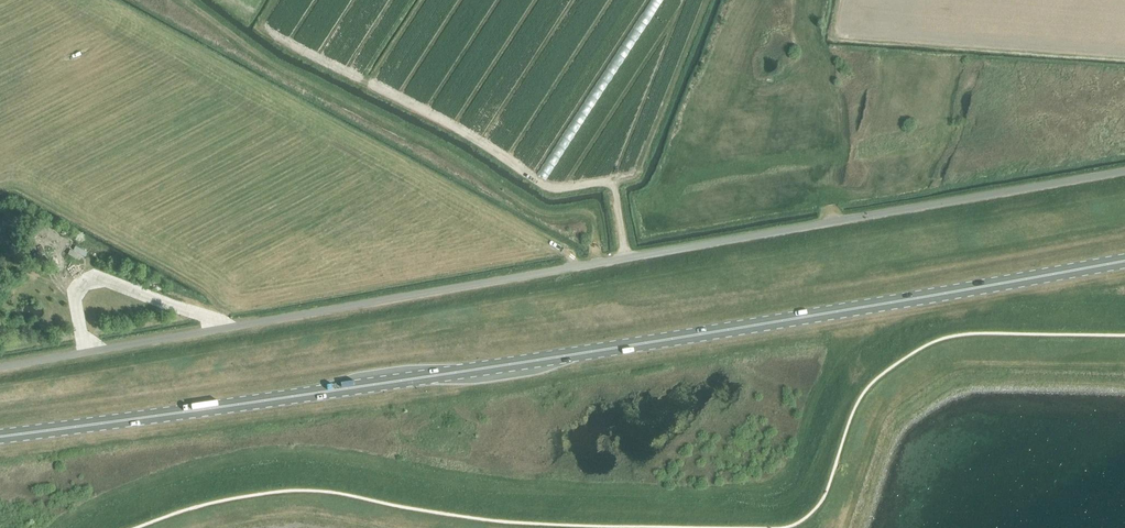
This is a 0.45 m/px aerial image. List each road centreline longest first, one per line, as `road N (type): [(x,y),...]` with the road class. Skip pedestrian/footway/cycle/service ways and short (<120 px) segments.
road 1 (primary): [(0,437),(791,320),(1124,259)]
road 2 (unclassified): [(598,263),(0,367)]
road 3 (unclassified): [(598,263),(1124,171)]

